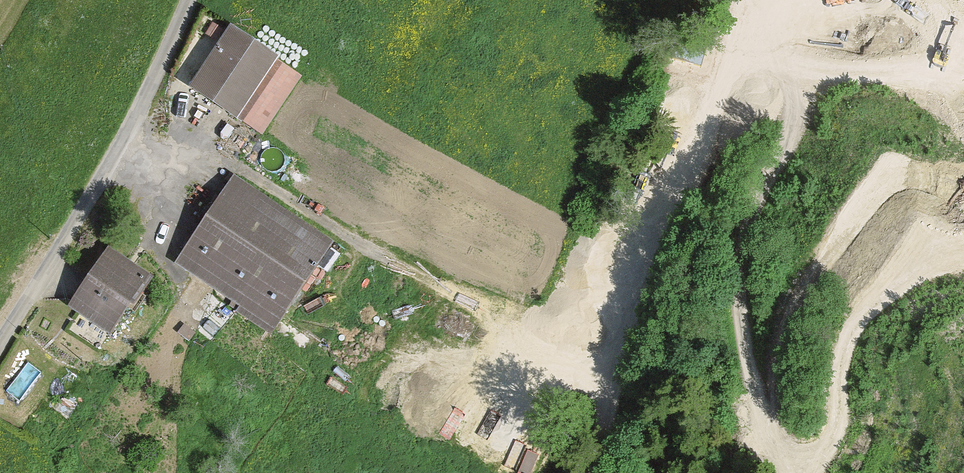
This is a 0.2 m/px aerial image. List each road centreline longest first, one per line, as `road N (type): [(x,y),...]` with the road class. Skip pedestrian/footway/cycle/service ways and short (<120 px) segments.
road 1 (track): [(136,117),(443,287),(634,339)]
road 2 (track): [(756,0),(592,472)]
road 3 (unclassified): [(194,0),(100,187),(0,352)]

